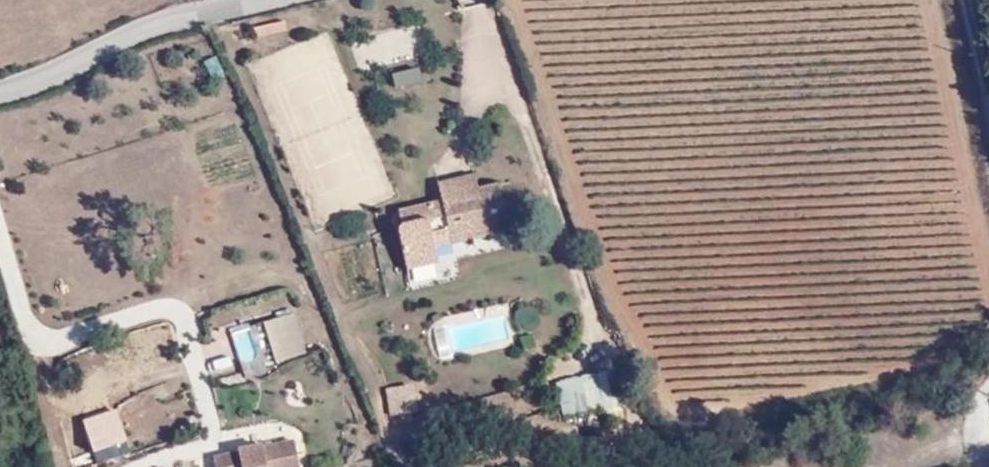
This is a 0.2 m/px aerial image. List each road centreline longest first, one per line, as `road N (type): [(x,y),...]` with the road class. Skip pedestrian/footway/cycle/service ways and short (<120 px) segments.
road 1 (unclassified): [(0,92),(268,0)]

